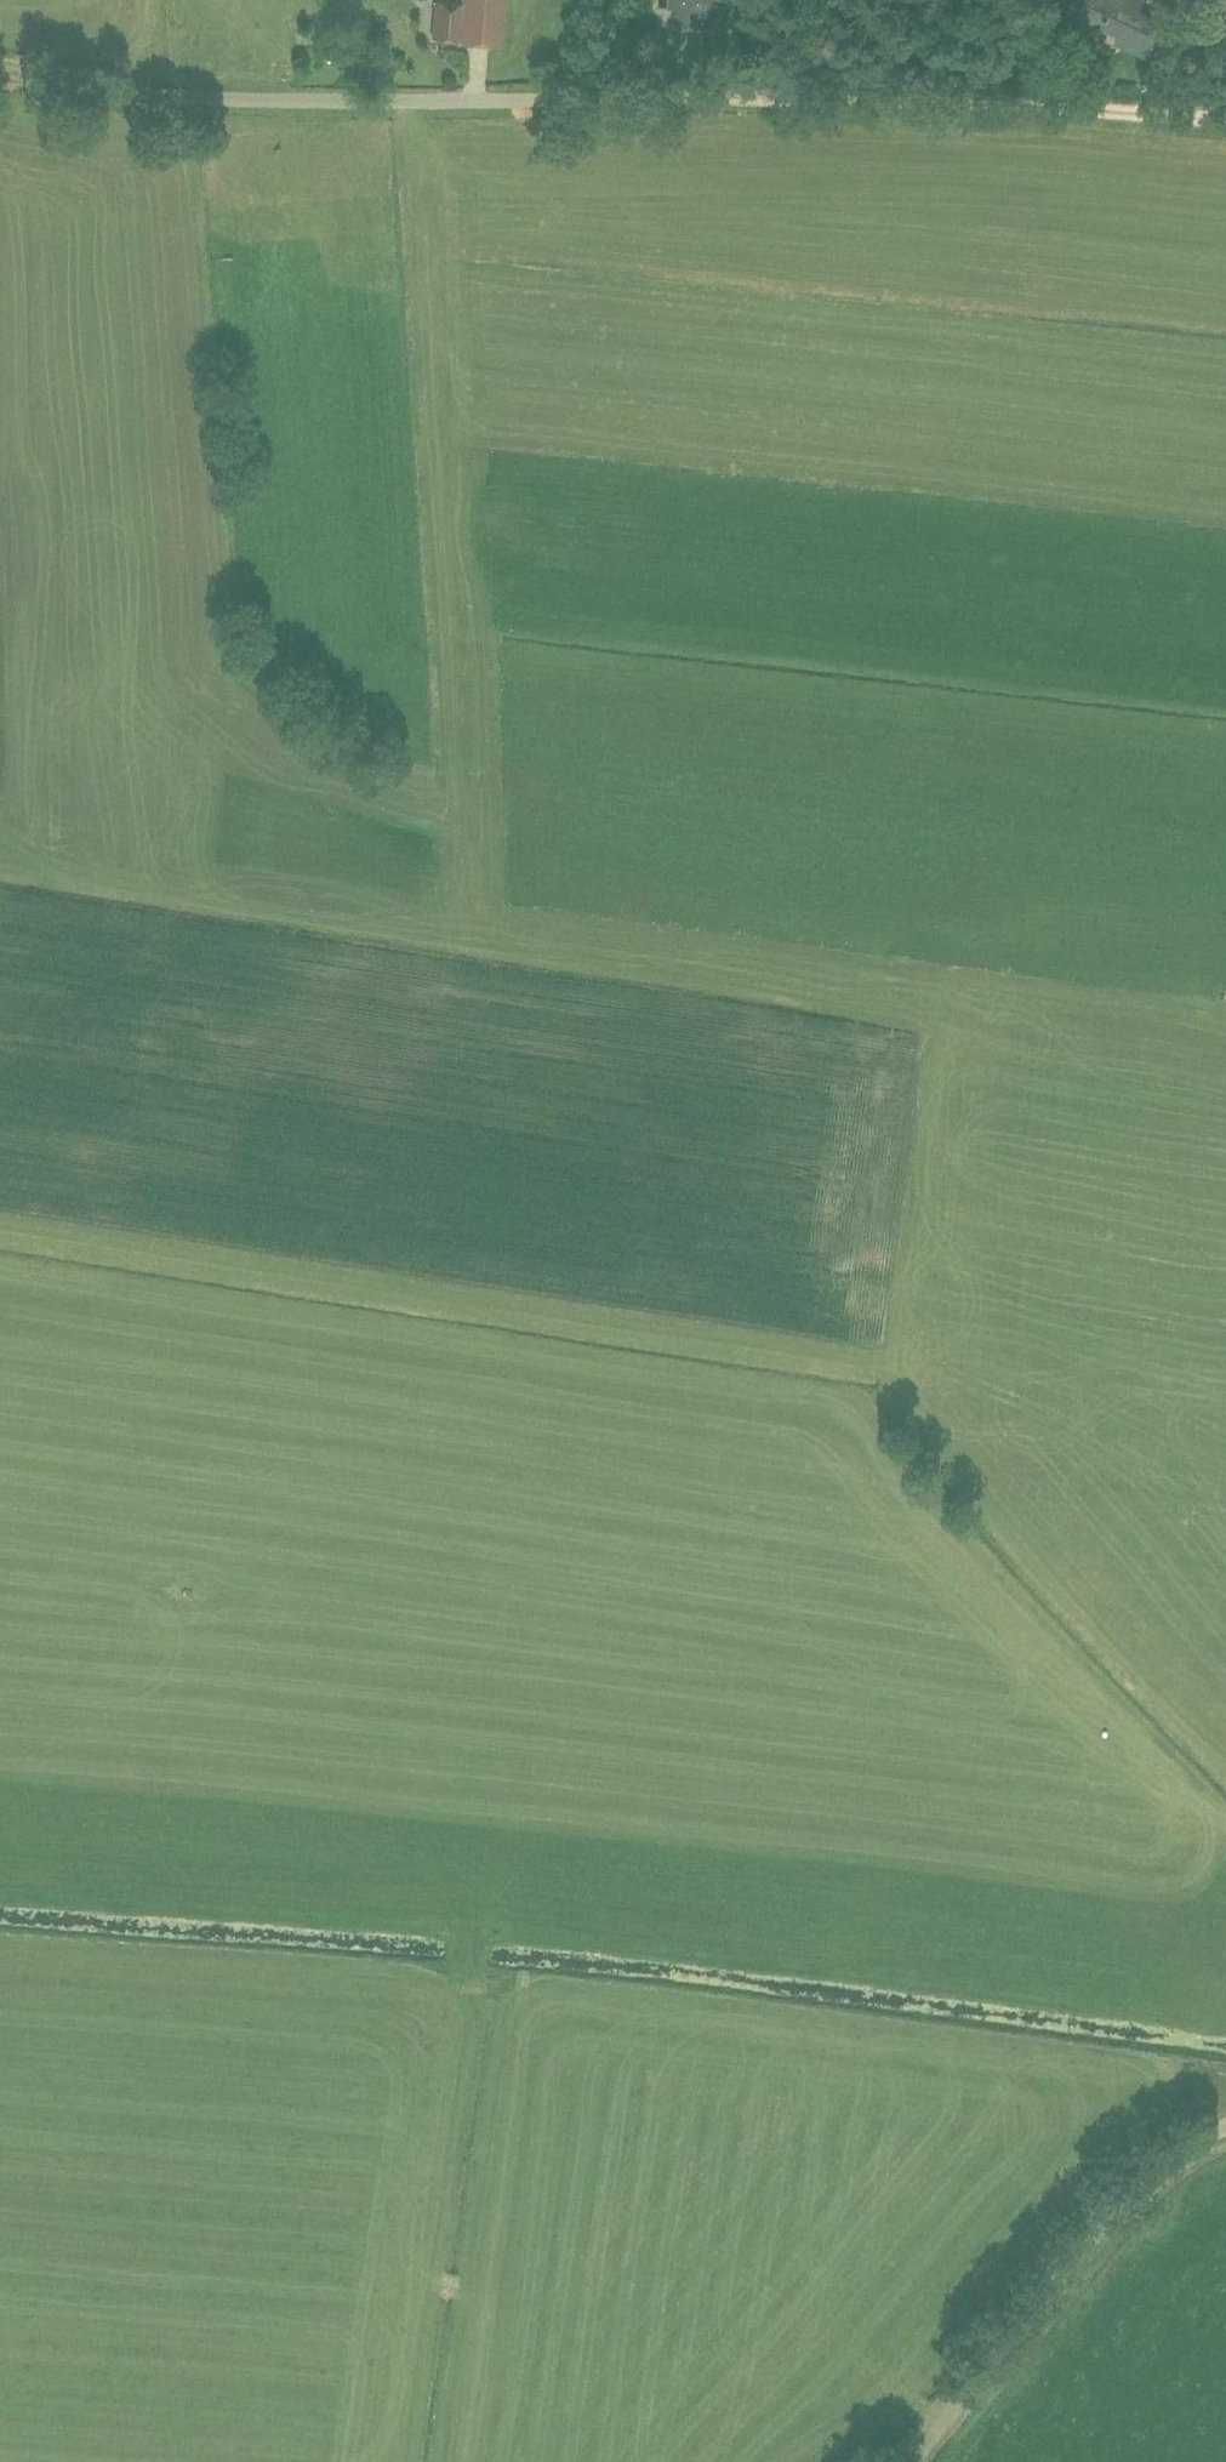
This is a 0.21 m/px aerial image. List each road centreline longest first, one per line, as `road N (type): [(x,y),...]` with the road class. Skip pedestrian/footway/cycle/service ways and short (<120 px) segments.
road 1 (track): [(1225,123),(605,103)]
road 2 (unclassified): [(605,103),(209,92),(0,58)]
road 3 (unclassified): [(922,2461),(1173,2159),(1225,2128)]

